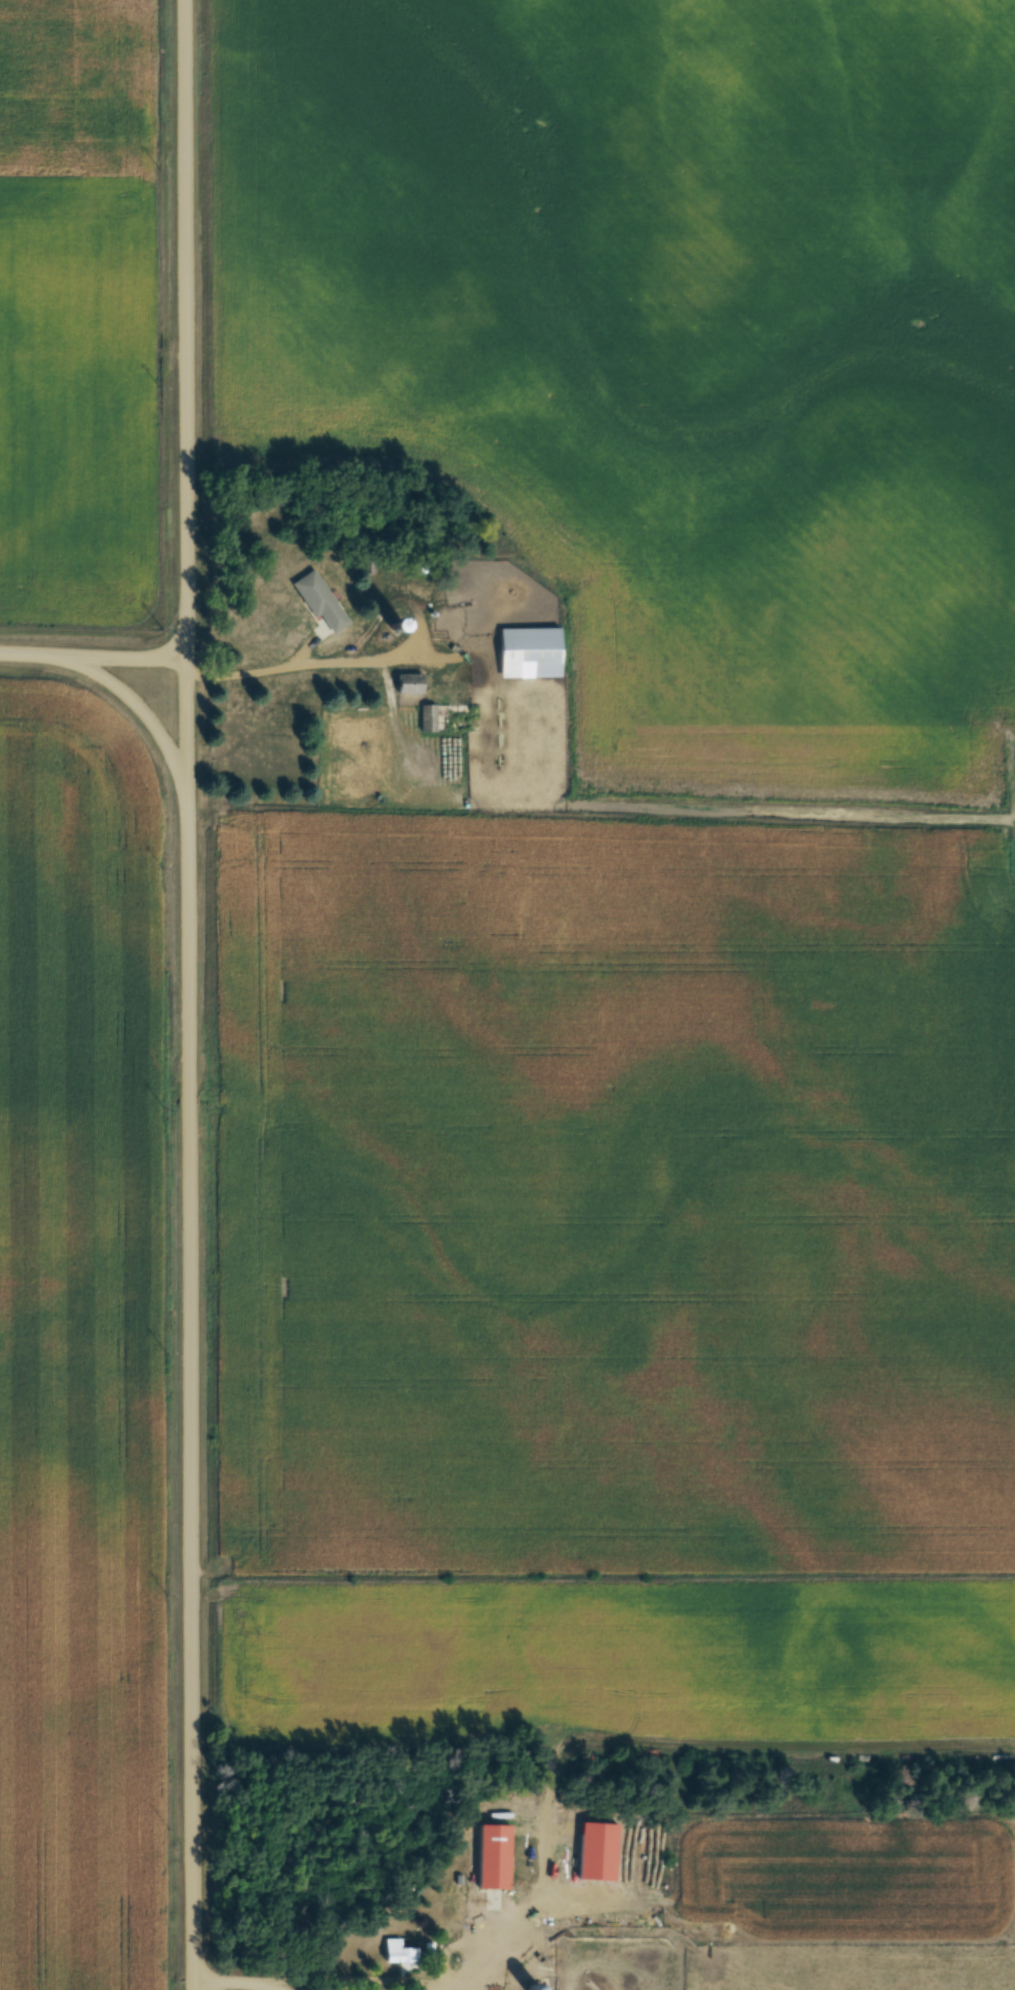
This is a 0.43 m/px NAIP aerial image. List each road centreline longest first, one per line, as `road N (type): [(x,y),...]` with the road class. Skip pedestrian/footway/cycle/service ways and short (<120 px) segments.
road 1 (residential): [(183,0),(194,1989)]
road 2 (residential): [(32,653),(80,664),(122,690),(172,751),(188,804)]
road 3 (residential): [(187,657),(0,652)]

